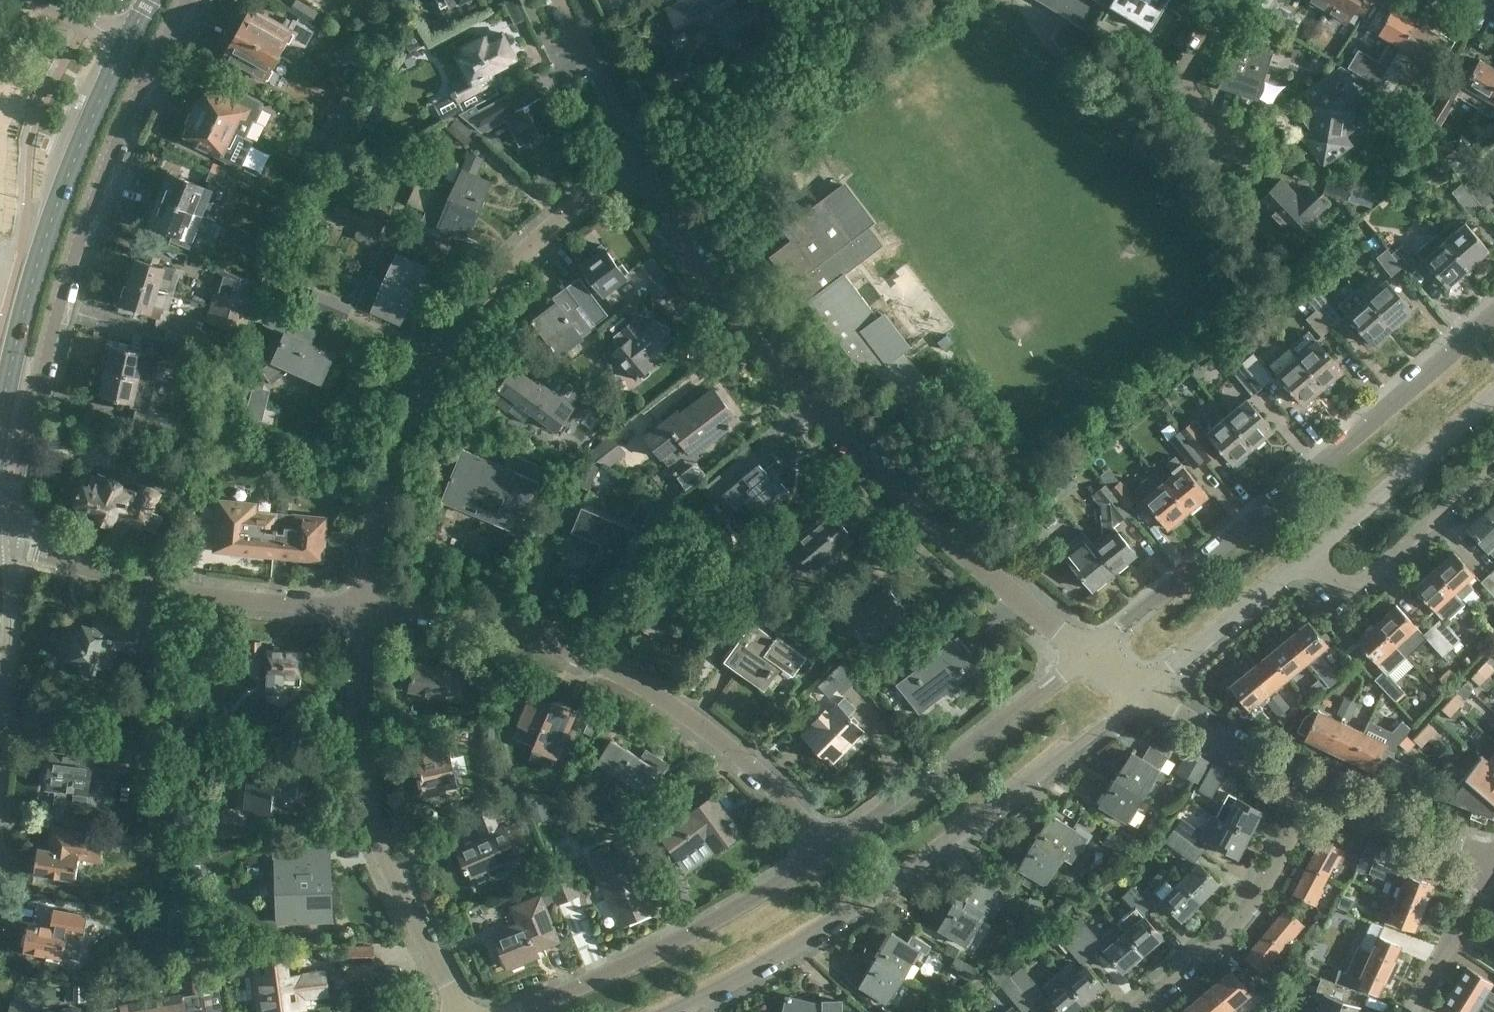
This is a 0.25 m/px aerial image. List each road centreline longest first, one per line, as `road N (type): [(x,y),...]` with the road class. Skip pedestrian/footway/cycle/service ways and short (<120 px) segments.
road 1 (residential): [(1089,654),(868,471),(765,356),(641,167)]
road 2 (residential): [(12,543),(22,444),(54,318),(112,148),(185,0)]
road 3 (residential): [(673,1011),(925,858),(1143,692)]
road 4 (residential): [(365,605),(381,484),(407,410),(457,326),(549,233),(641,167)]
road 5 (residential): [(825,849),(774,788),(651,692),(533,637),(453,616),(365,605)]
road 6 (residential): [(1493,314),(1089,654)]
road 7 (residential): [(460,1011),(373,821),(361,753),(365,605)]
road 8 (primary): [(0,425),(38,259),(127,39)]
road 9 (residential): [(365,605),(133,585),(12,543)]
road 10 (residential): [(825,849),(731,909),(520,1011)]
road 11 (residential): [(1089,654),(825,849)]
road 12 (residential): [(1133,1011),(1239,919),(1310,788)]
road 13 (residential): [(1300,565),(1493,392)]
road 14 (residential): [(1300,565),(1350,590),(1493,463)]
road 15 (residential): [(1143,692),(1300,565)]
road 16 (residential): [(1493,862),(1310,788)]
road 17 (residential): [(1310,788),(1143,692)]
road 18 (residential): [(641,167),(553,0)]
road 19 (residential): [(1232,151),(1179,78),(1236,0)]
road 20 (residential): [(1413,1011),(1493,866)]

